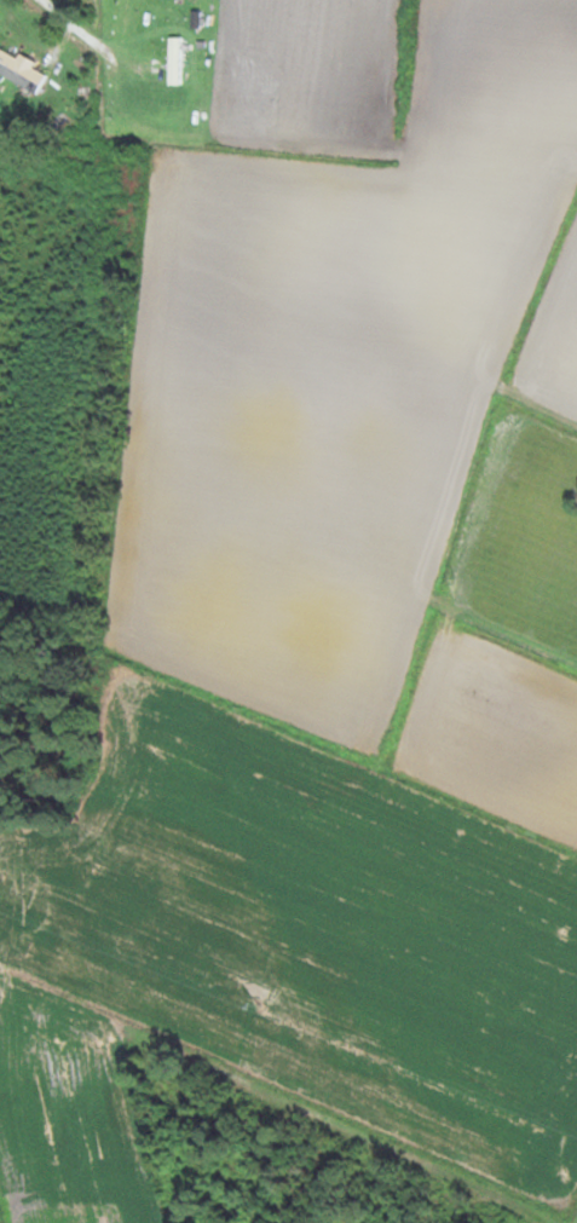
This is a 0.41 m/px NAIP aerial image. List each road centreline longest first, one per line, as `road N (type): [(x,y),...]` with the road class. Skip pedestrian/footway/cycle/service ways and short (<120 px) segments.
road 1 (residential): [(576,1088),(517,1094),(512,1164)]

